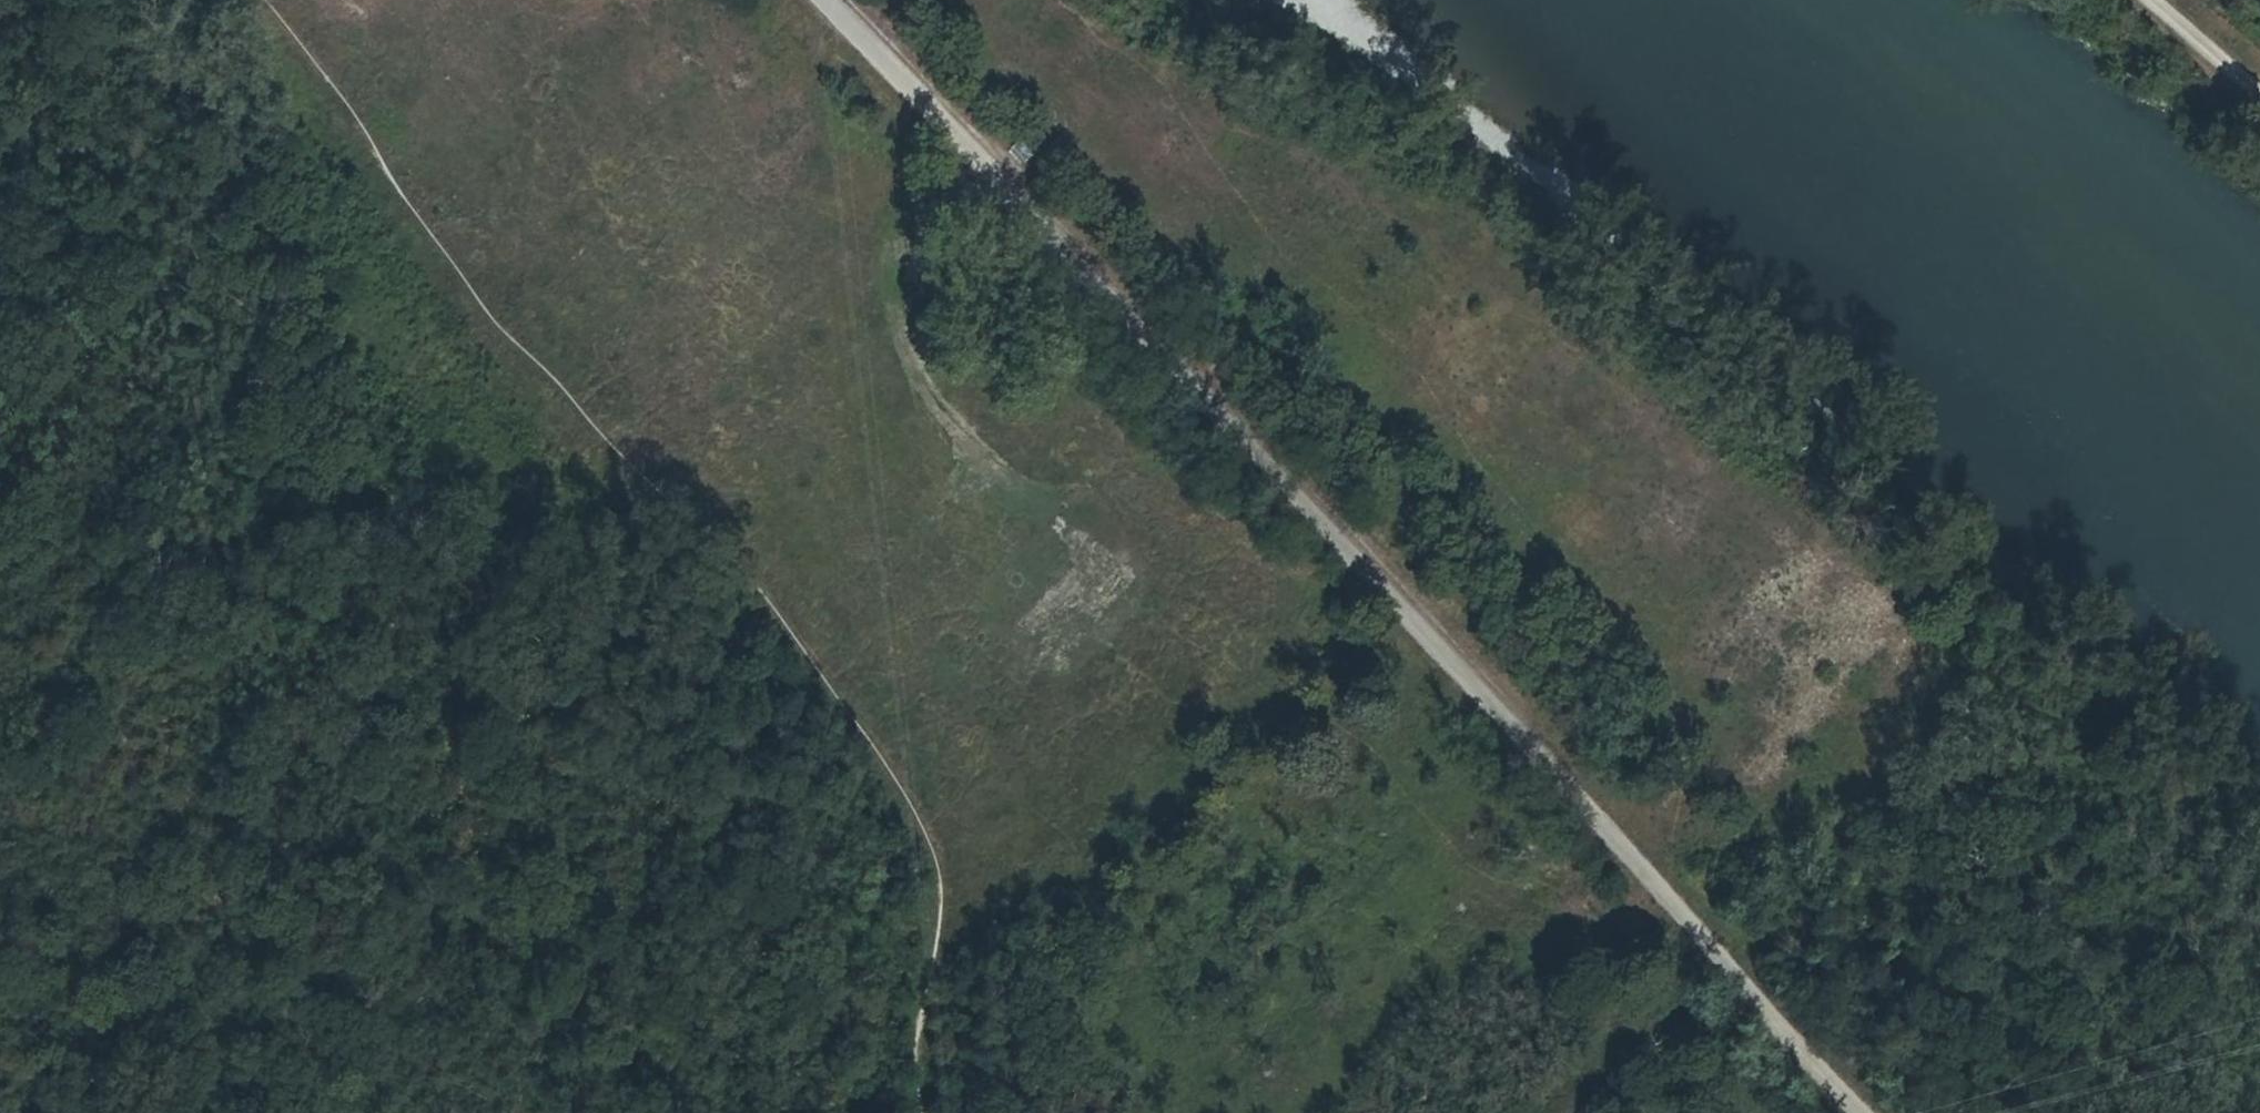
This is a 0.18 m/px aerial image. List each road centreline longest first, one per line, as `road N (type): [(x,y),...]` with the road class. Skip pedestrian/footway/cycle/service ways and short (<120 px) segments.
road 1 (unclassified): [(830,0),(1863,1112)]
road 2 (track): [(2151,0),(2259,93)]

